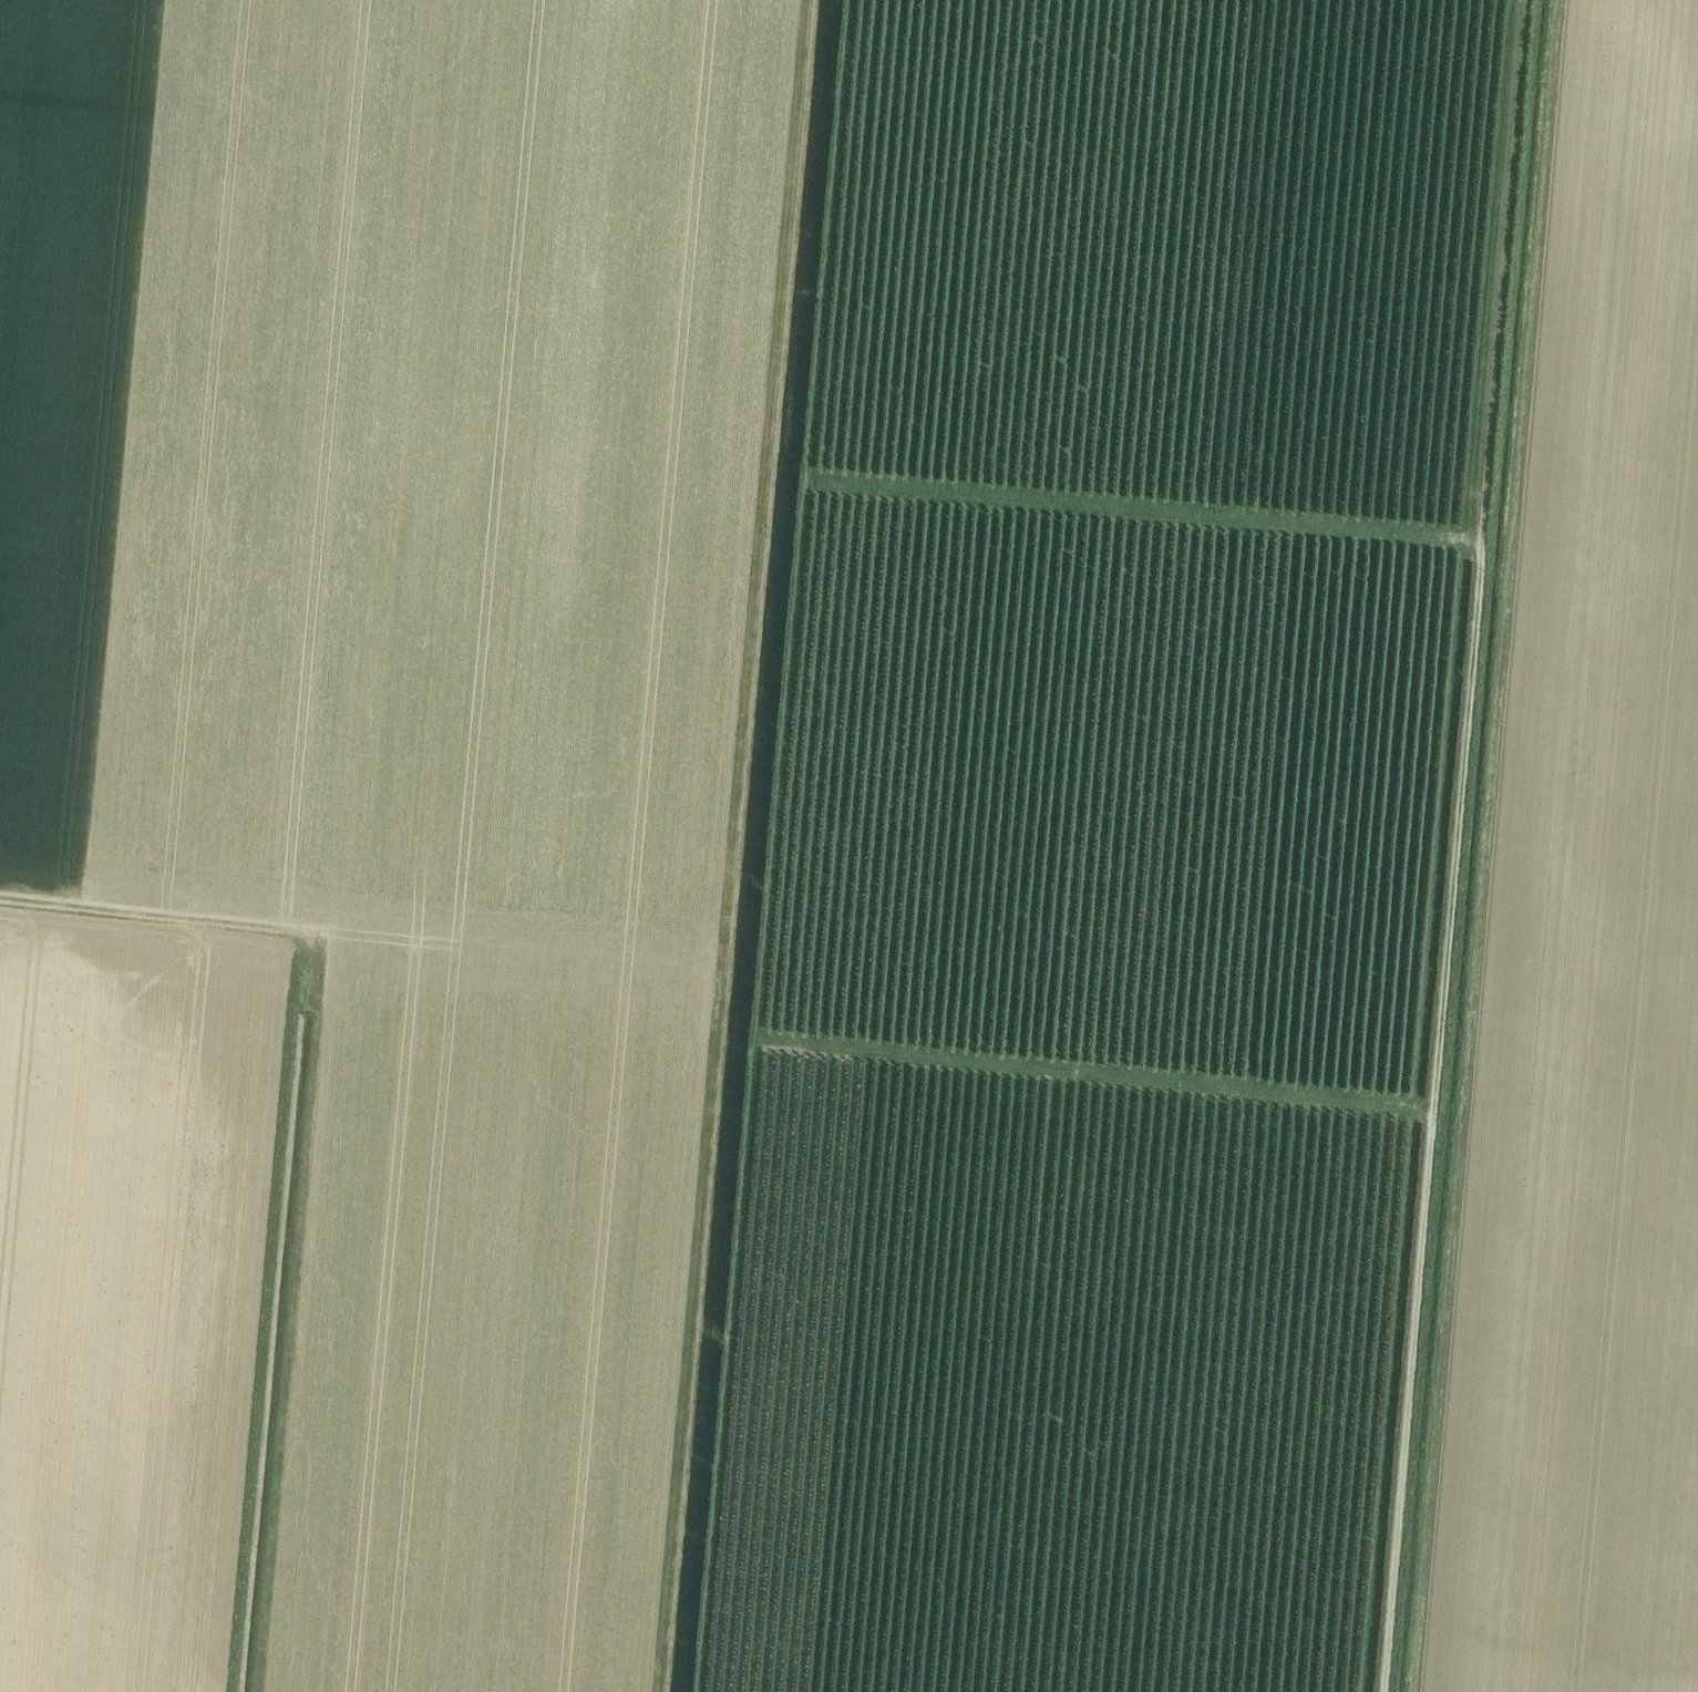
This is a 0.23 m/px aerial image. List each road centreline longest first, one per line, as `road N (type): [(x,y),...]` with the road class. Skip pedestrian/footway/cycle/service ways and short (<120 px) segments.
road 1 (track): [(1383,1691),(1524,0)]
road 2 (track): [(324,933),(0,899)]

